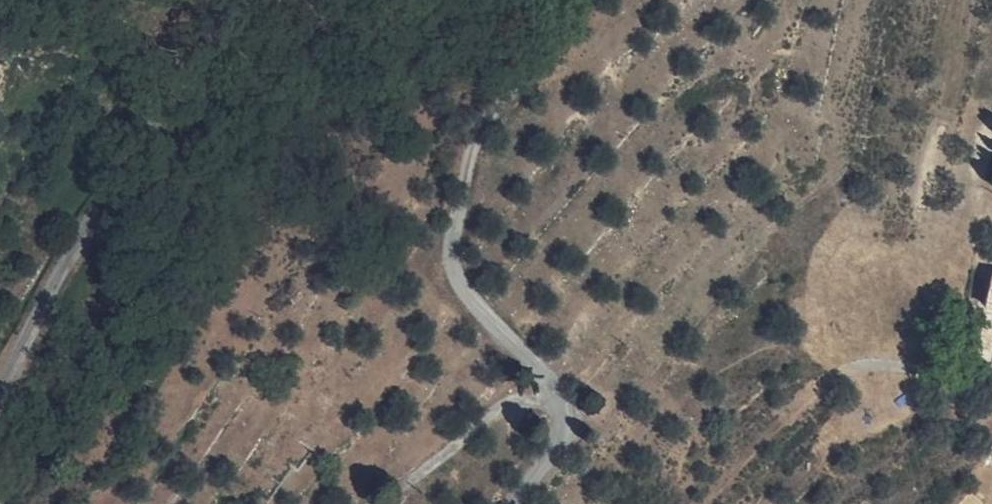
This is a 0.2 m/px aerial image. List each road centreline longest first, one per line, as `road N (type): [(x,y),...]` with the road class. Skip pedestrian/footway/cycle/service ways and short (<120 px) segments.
road 1 (residential): [(506,503),(561,432),(563,415),(541,365),(460,278),(457,219),(488,121),(568,0)]
road 2 (residential): [(245,0),(95,180),(0,381)]

